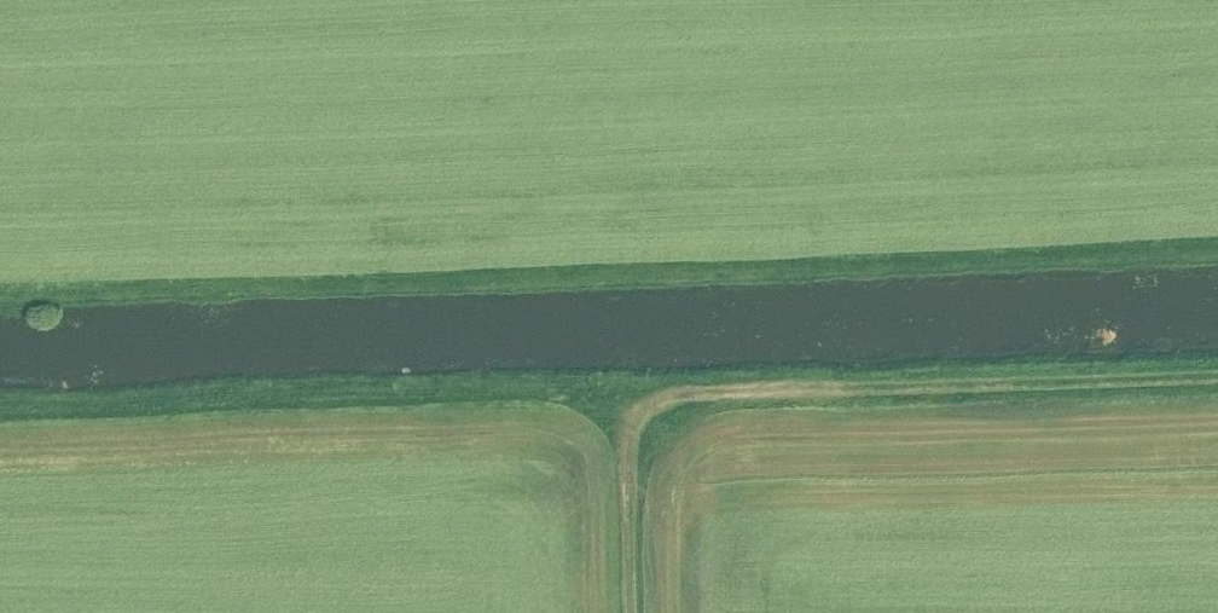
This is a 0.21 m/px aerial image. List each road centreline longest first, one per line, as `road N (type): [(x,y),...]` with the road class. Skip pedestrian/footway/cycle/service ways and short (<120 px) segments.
road 1 (track): [(634,612),(632,426),(646,400),(683,389),(1217,375)]

